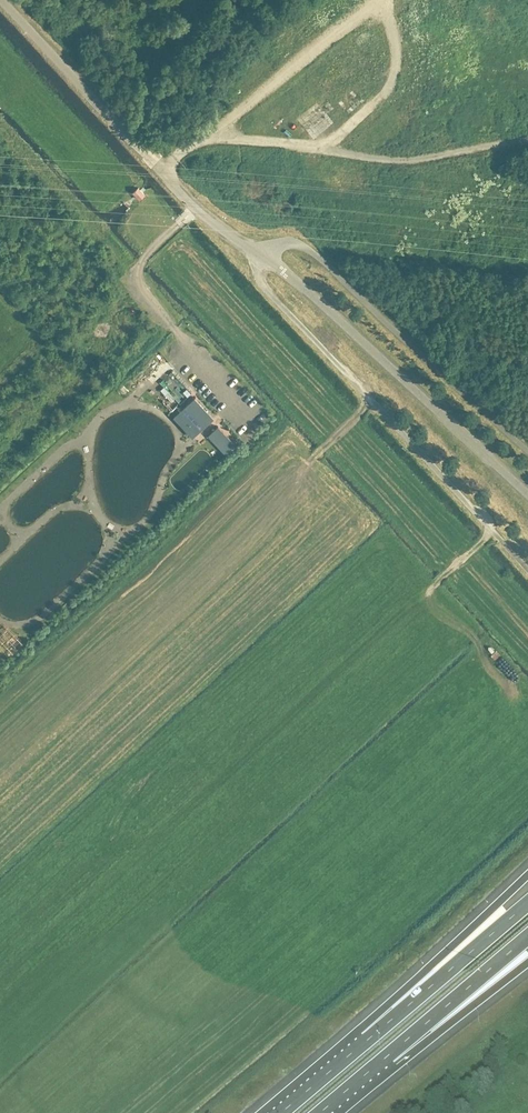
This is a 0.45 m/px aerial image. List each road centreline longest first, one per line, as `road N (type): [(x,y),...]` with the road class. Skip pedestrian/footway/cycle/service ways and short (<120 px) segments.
road 1 (unclassified): [(260,254),(196,209),(2,0)]
road 2 (unclassified): [(260,254),(527,494)]
road 3 (motorway): [(527,875),(305,1092)]
road 4 (track): [(194,144),(221,138),(321,144),(367,113),(395,64),(380,0)]
road 5 (motorway): [(527,903),(305,1092)]
road 6 (track): [(162,170),(378,0)]
road 7 (motorway): [(319,1112),(527,937)]
road 8 (motorway): [(357,1112),(527,975)]
road 9 (track): [(327,142),(336,152),(397,162),(527,140)]

